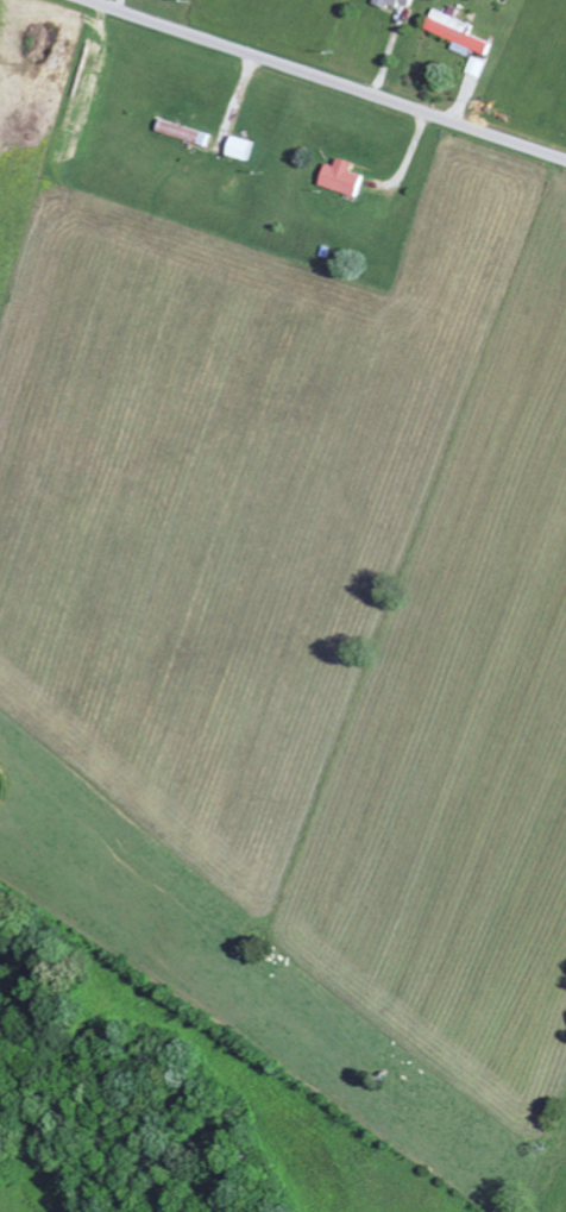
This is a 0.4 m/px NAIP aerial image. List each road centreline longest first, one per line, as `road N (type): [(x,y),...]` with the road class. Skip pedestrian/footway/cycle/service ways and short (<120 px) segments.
road 1 (residential): [(565,161),(90,0)]

